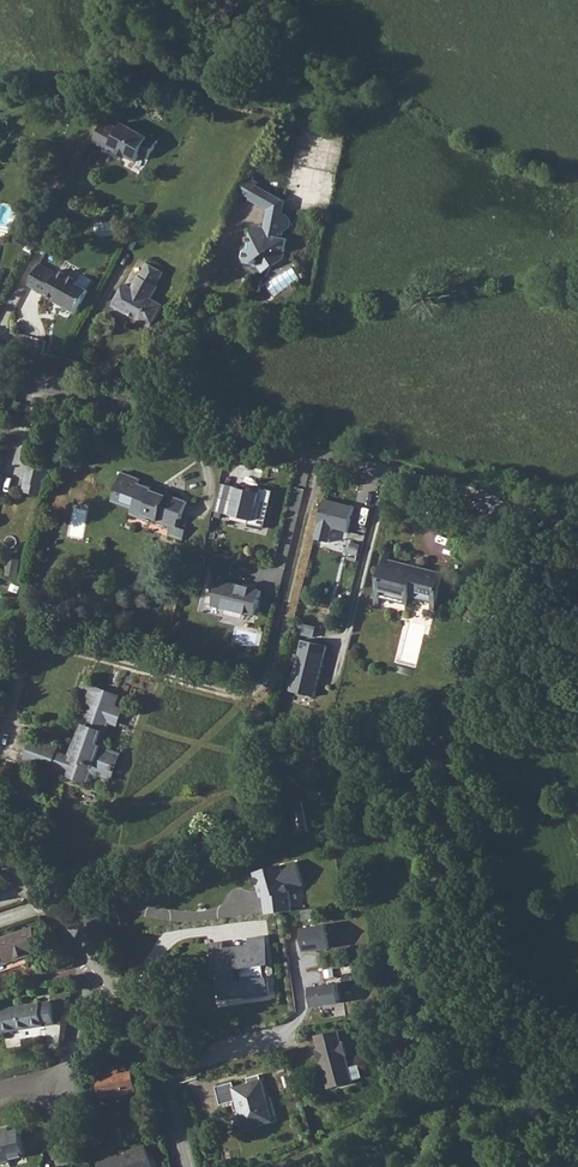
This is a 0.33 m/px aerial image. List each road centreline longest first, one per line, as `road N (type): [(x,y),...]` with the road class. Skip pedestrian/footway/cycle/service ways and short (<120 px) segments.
road 1 (residential): [(321,457),(270,674),(223,689),(62,652),(31,655),(13,669),(7,700)]
road 2 (residential): [(0,375),(321,457)]
road 3 (residential): [(321,457),(577,522)]
road 4 (residential): [(154,1064),(291,1032),(308,1010),(298,960)]

